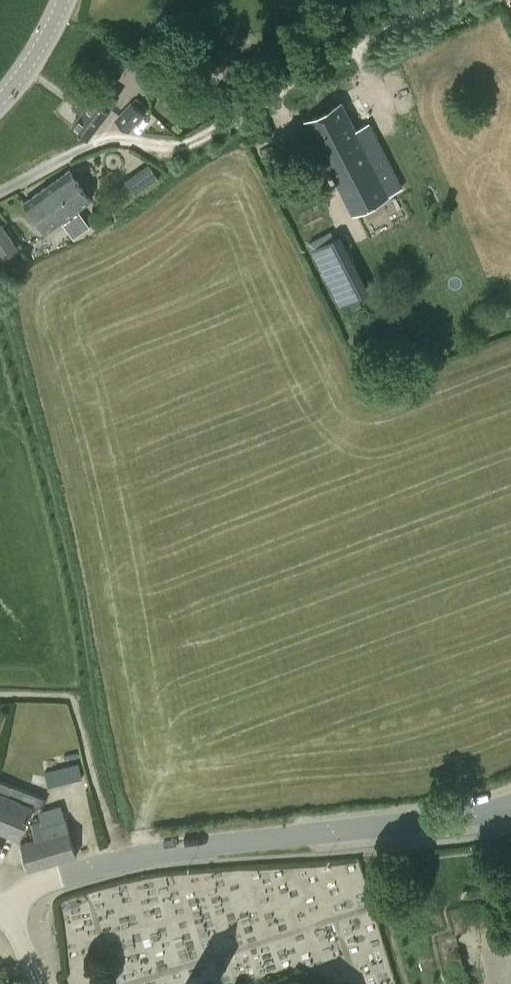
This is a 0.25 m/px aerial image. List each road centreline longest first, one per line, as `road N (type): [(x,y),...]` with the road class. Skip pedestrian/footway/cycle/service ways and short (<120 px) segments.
road 1 (tertiary): [(11,919),(26,888),(96,867),(458,819),(510,804)]
road 2 (tertiary): [(0,101),(63,0)]

